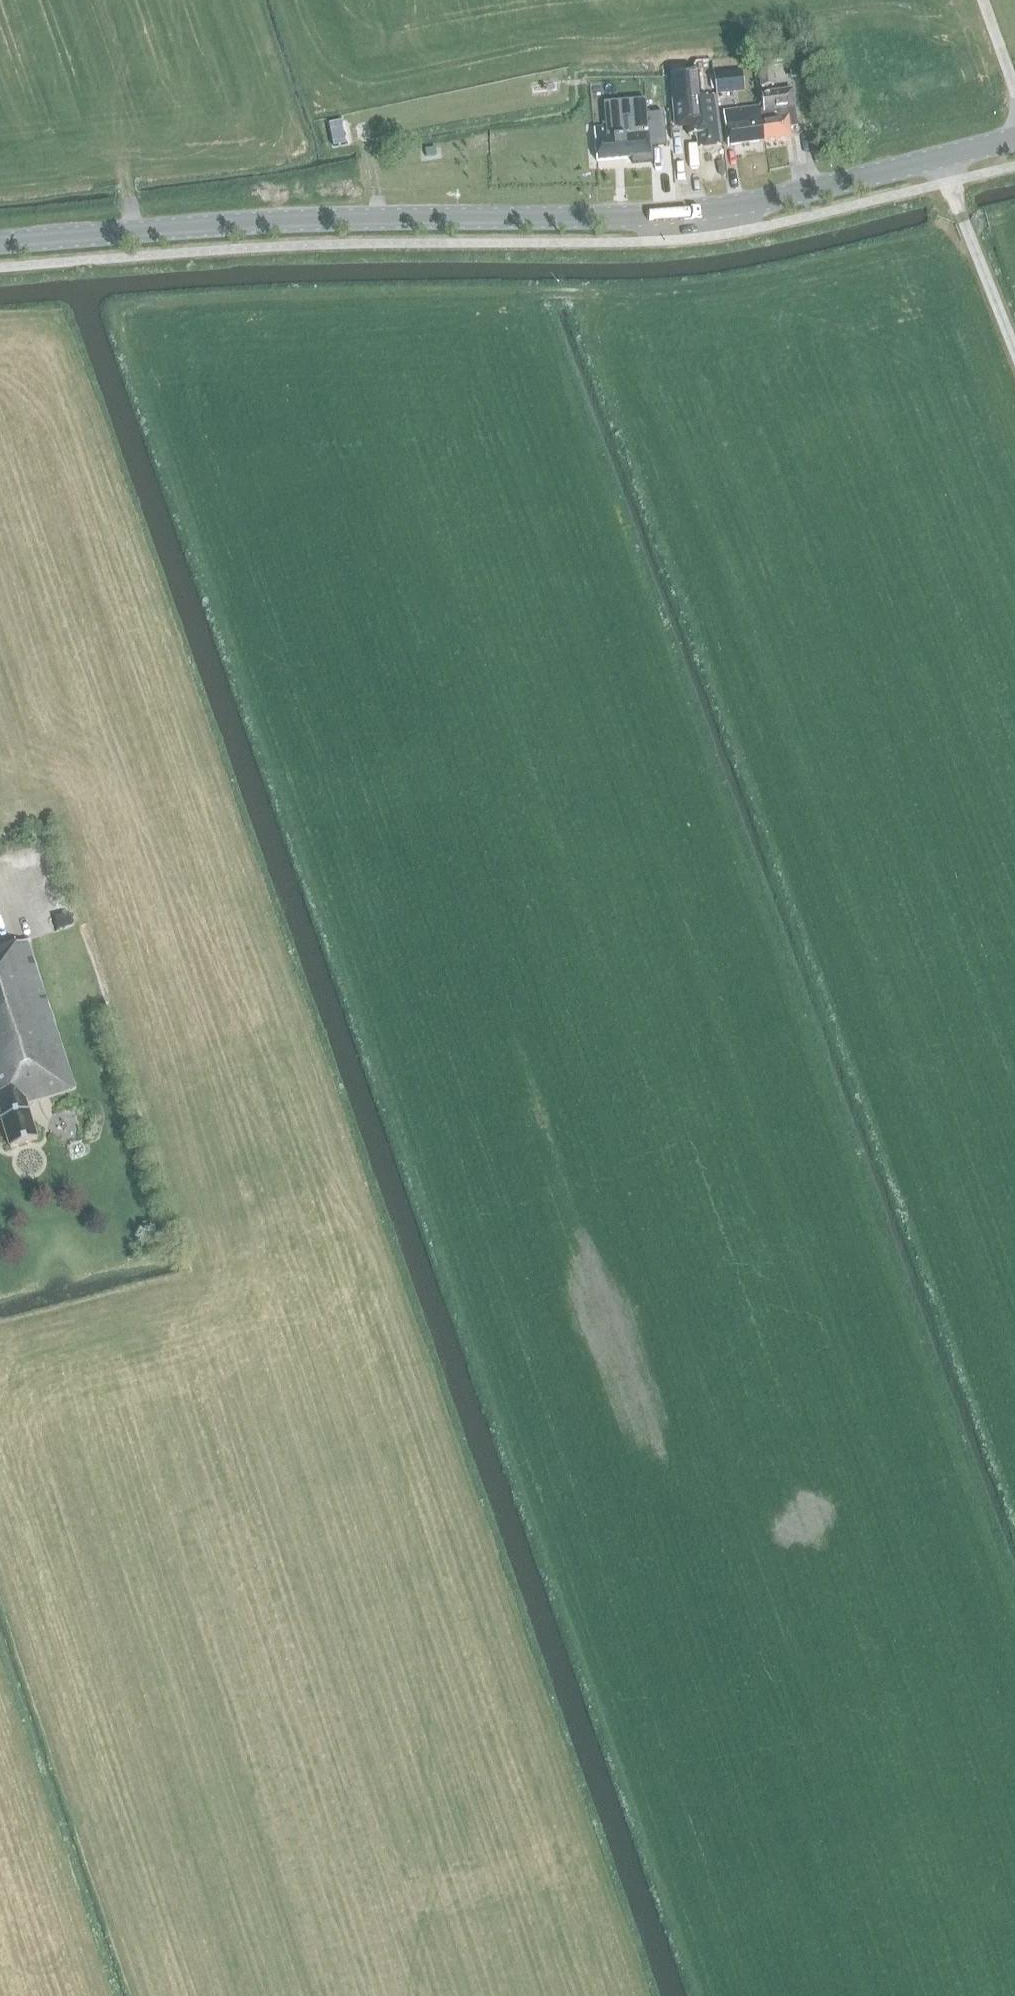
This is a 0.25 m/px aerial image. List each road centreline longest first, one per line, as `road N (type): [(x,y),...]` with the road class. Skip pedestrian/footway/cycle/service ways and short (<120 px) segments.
road 1 (tertiary): [(0,246),(237,229),(668,218),(732,210),(1014,138)]

